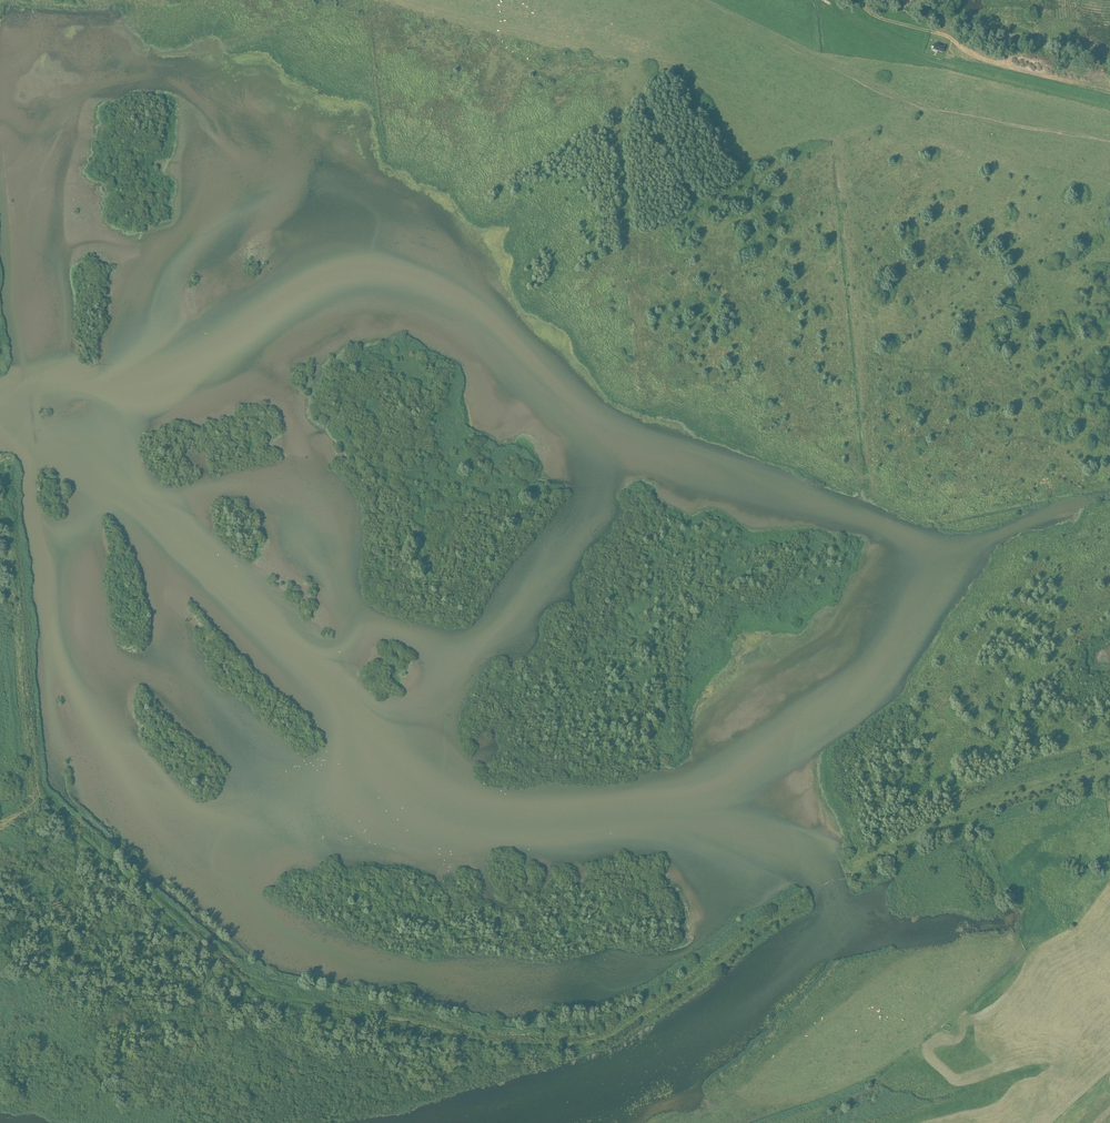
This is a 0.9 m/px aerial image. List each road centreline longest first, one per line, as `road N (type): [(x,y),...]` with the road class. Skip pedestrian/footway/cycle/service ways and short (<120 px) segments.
road 1 (track): [(823,0),(892,47),(1109,105)]

